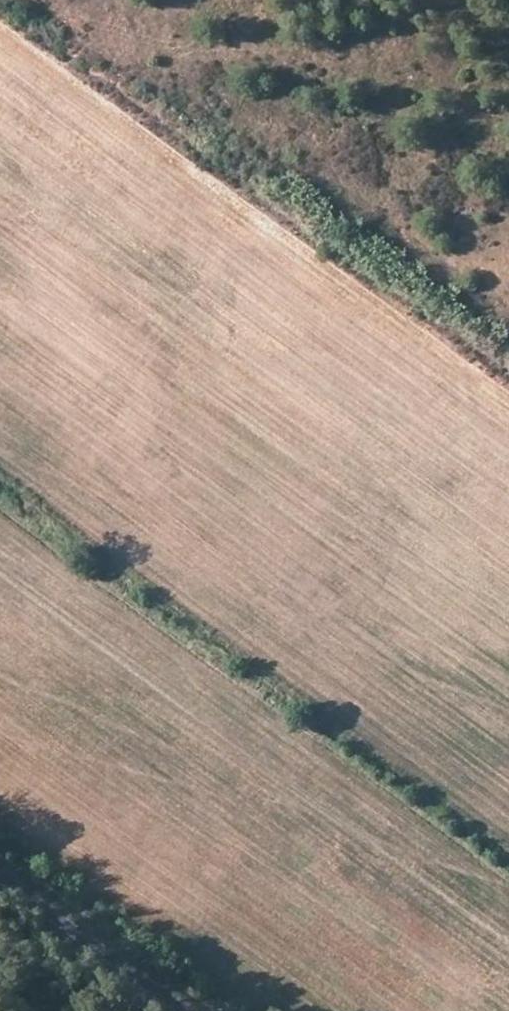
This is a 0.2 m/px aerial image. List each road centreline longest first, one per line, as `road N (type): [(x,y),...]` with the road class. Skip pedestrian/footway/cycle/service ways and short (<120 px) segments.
road 1 (tertiary): [(0,869),(195,1010)]

